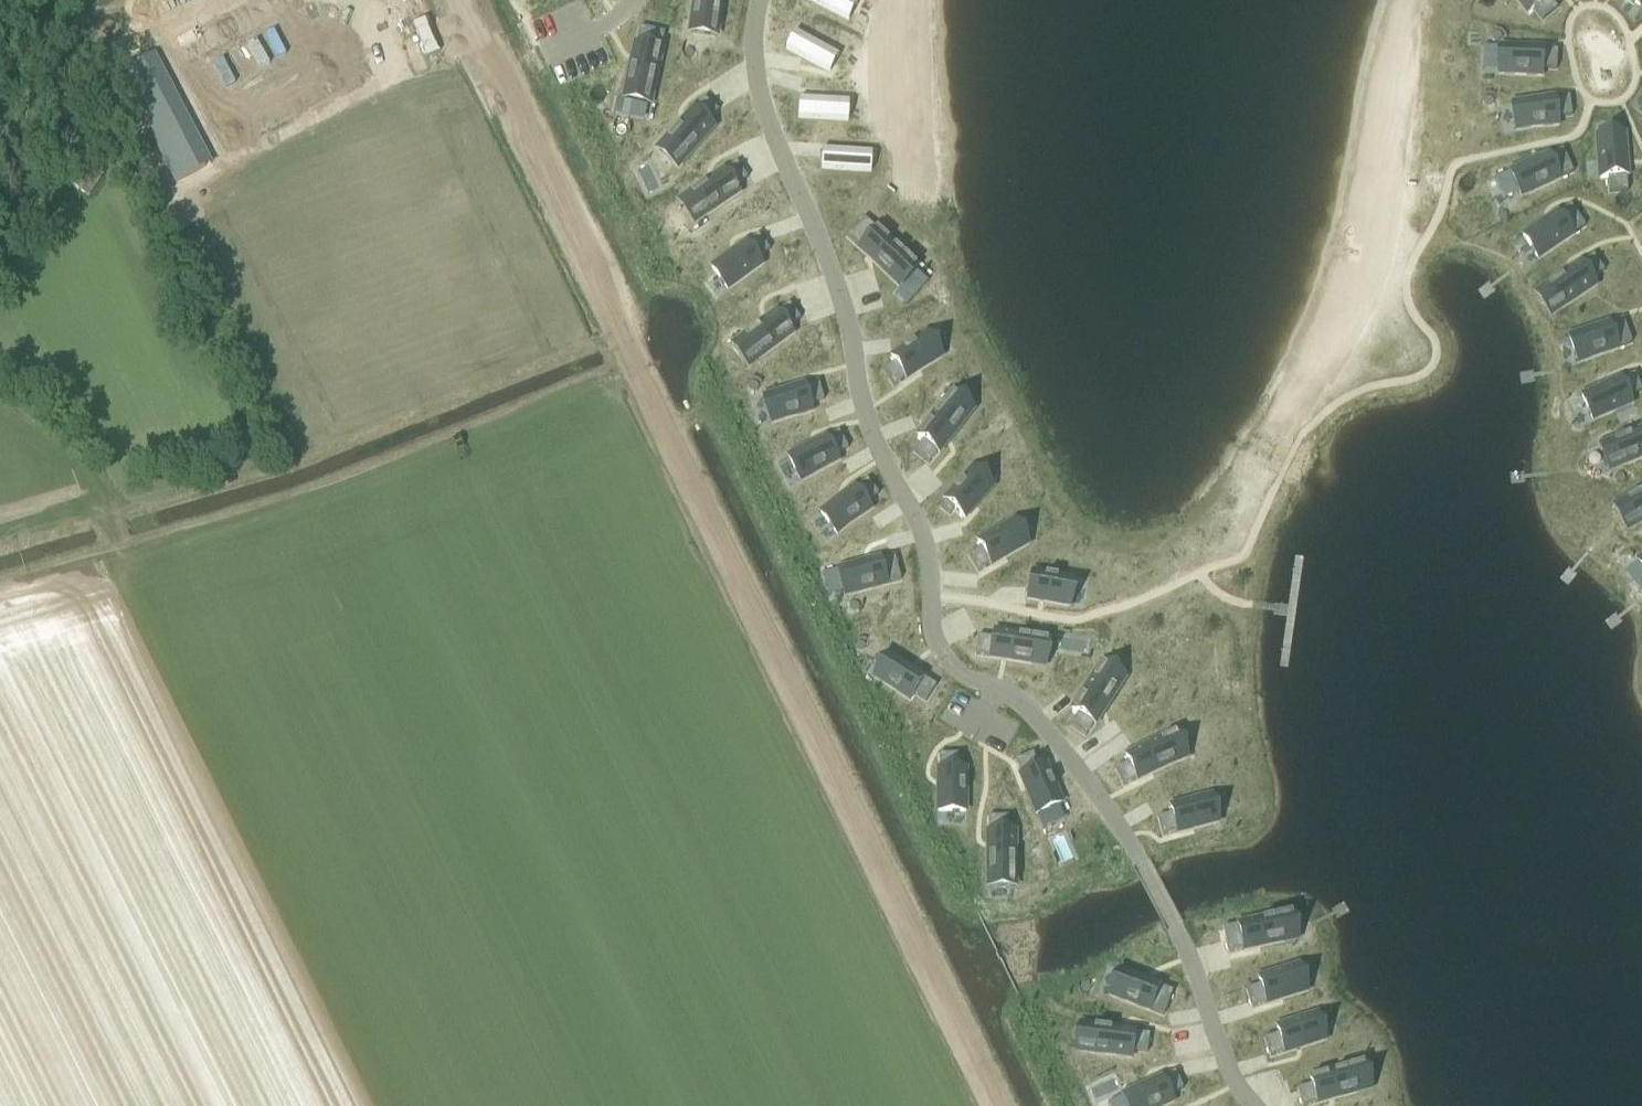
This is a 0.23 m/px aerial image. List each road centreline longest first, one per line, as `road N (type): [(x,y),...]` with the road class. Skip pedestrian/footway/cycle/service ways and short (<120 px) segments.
road 1 (unclassified): [(1005,1105),(463,0)]
road 2 (track): [(425,1105),(105,510)]
road 3 (track): [(276,1105),(44,637),(0,646)]
road 4 (track): [(125,556),(335,490),(643,368)]

